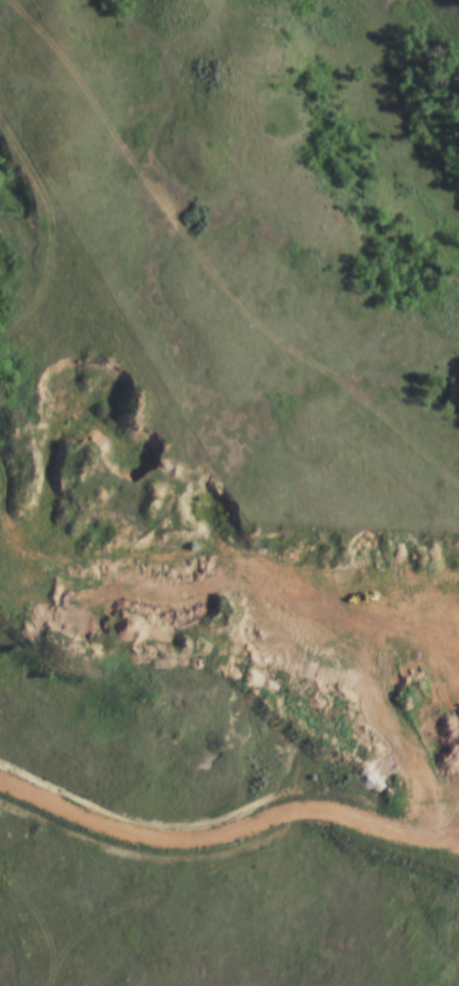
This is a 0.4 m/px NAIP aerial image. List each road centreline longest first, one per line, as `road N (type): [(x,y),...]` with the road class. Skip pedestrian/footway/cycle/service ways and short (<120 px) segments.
road 1 (residential): [(0,784),(109,836),(174,847),(239,840),(278,806),(312,729),(302,692),(305,660),(280,606),(0,112)]
road 2 (residential): [(0,463),(9,555),(55,625),(237,644),(277,663),(302,692)]
road 3 (residential): [(47,203),(55,261),(38,304),(0,331)]

